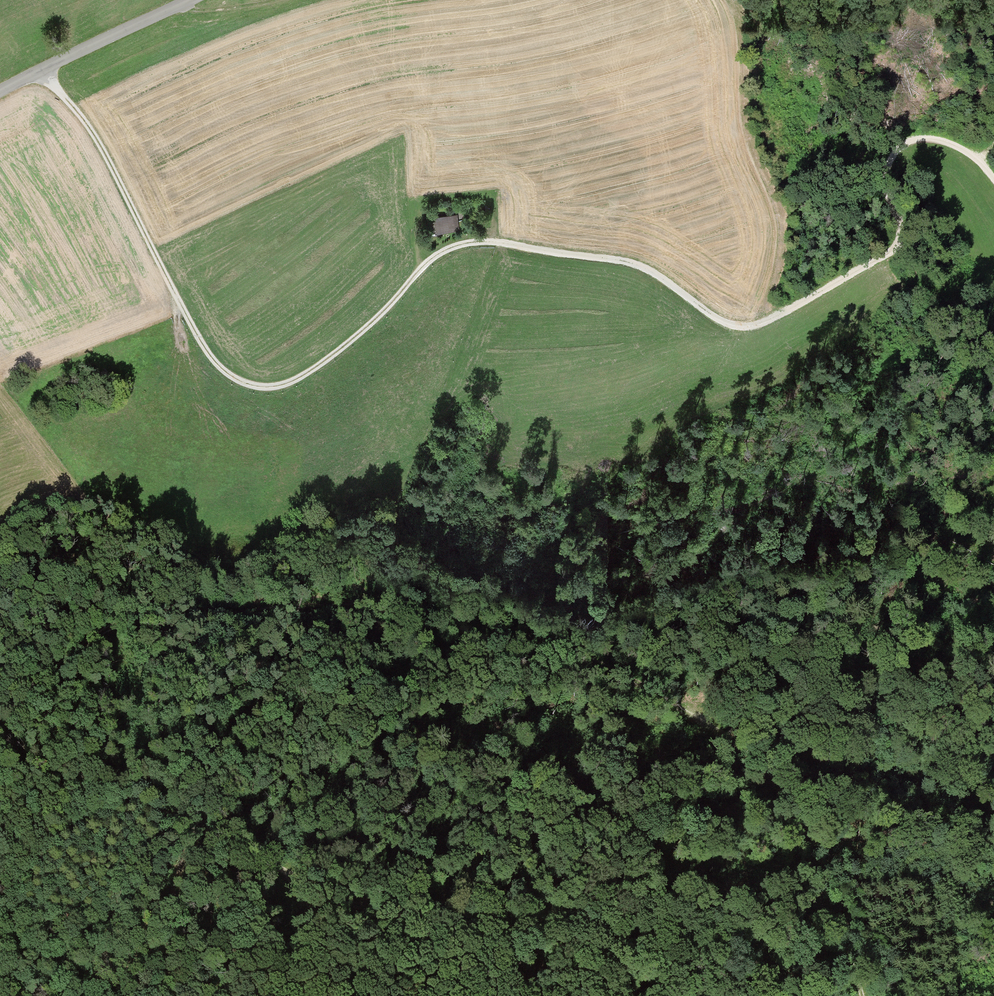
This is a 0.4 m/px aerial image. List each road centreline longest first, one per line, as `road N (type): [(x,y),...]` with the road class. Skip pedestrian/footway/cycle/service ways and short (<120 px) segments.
road 1 (track): [(42,70),(107,160),(198,342),(221,372),(266,389),(324,362),(429,260),(461,244),(519,245),(644,268),(721,322),(753,325),(894,244),(882,175),(901,142),(922,136),(978,160)]
road 2 (track): [(860,995),(841,925),(770,778),(726,736),(614,672),(367,607),(226,615),(153,608),(78,646),(0,721)]
road 3 (track): [(529,995),(384,916),(192,829),(149,844),(133,863),(94,995)]
road 4 (track): [(993,660),(977,628),(882,526),(835,451),(810,431)]
road 5 (tertiary): [(0,92),(187,0)]
road 6 (track): [(761,181),(777,238),(761,308),(747,326)]

